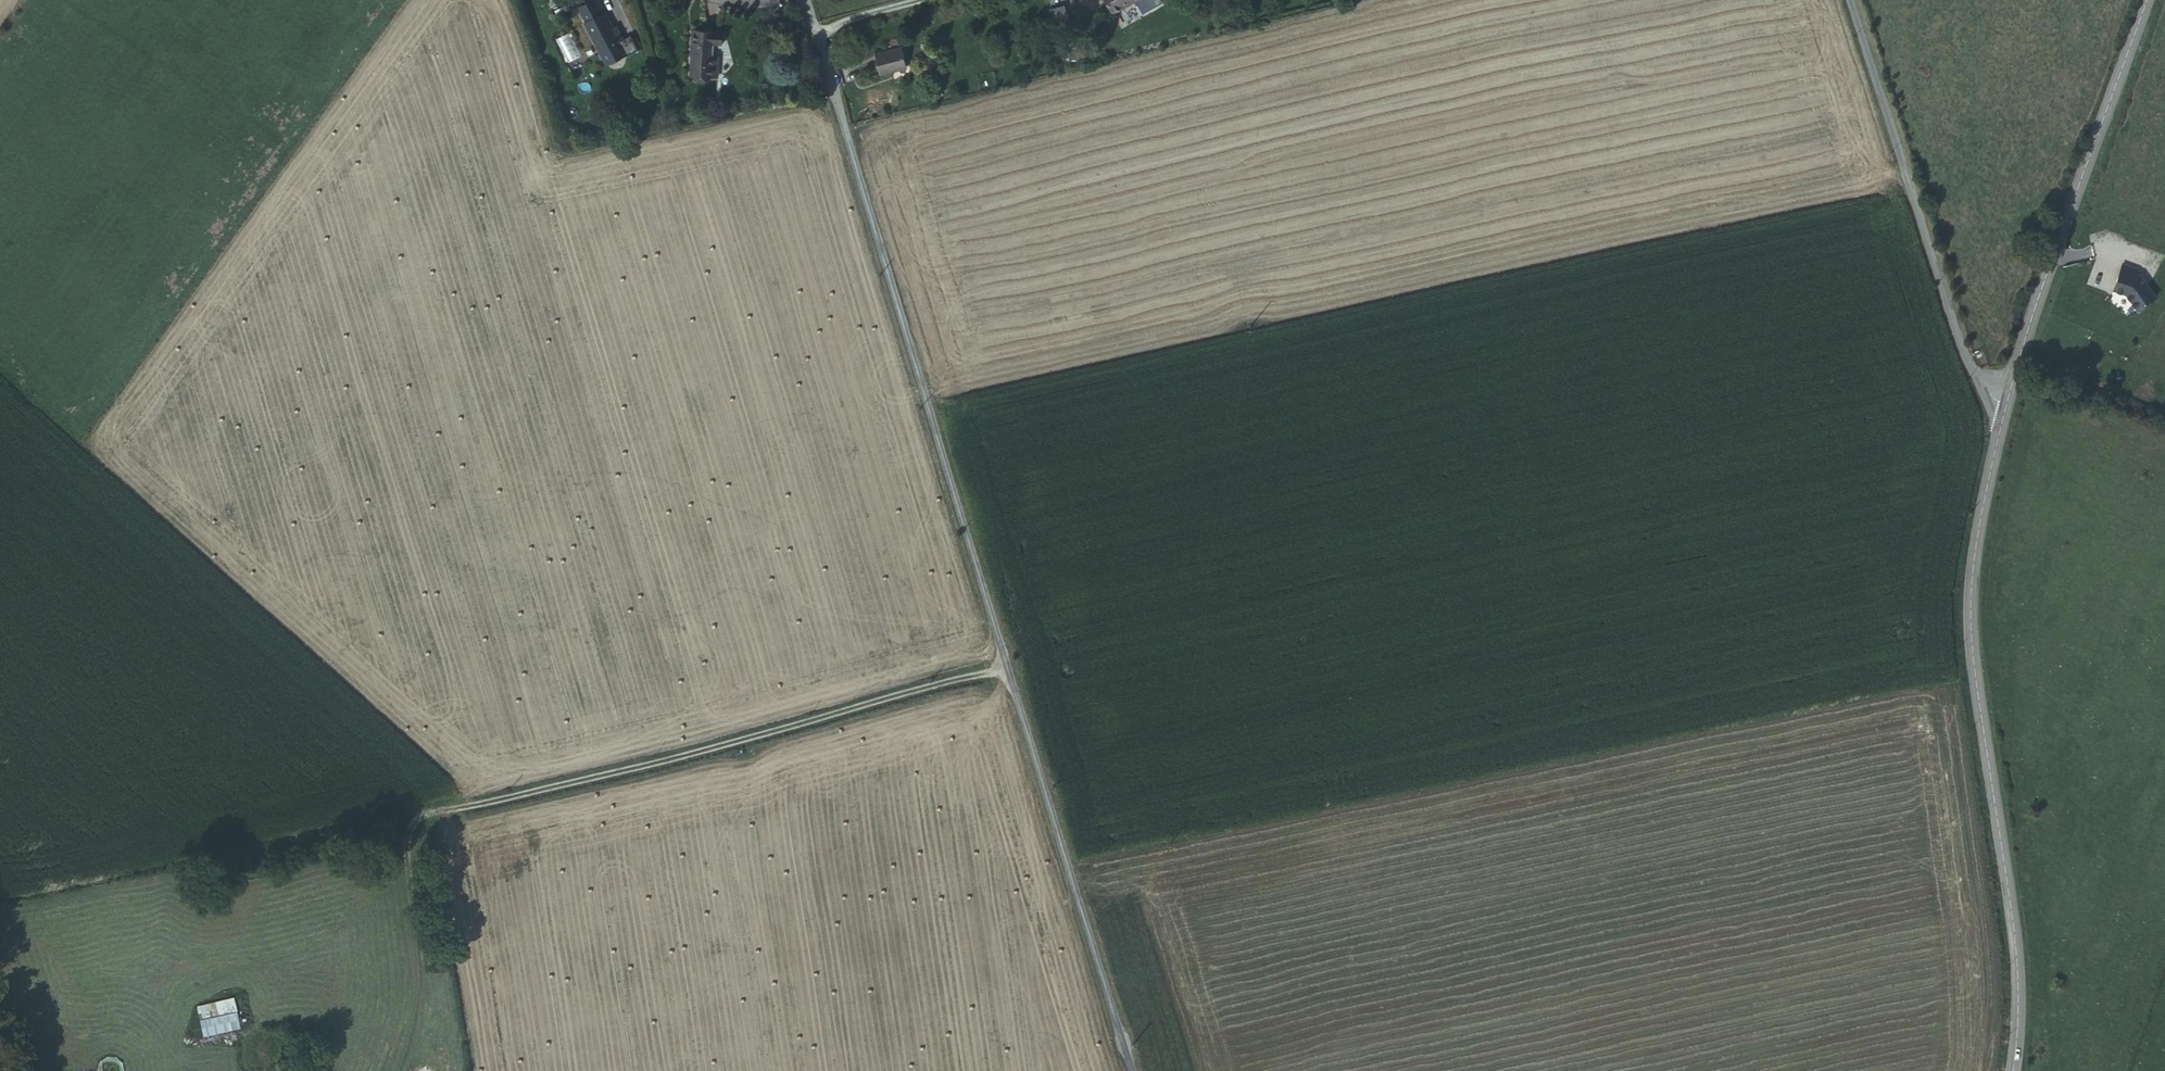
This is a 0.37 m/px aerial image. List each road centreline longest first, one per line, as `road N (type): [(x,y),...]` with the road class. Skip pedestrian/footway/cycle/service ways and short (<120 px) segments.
road 1 (unclassified): [(813,28),(1133,1070)]
road 2 (tertiary): [(2010,1070),(2012,926),(1967,610),(2003,403)]
road 3 (residential): [(1851,0),(1955,329),(1977,377),(2003,403)]
road 4 (tertiary): [(2003,403),(2146,0)]

